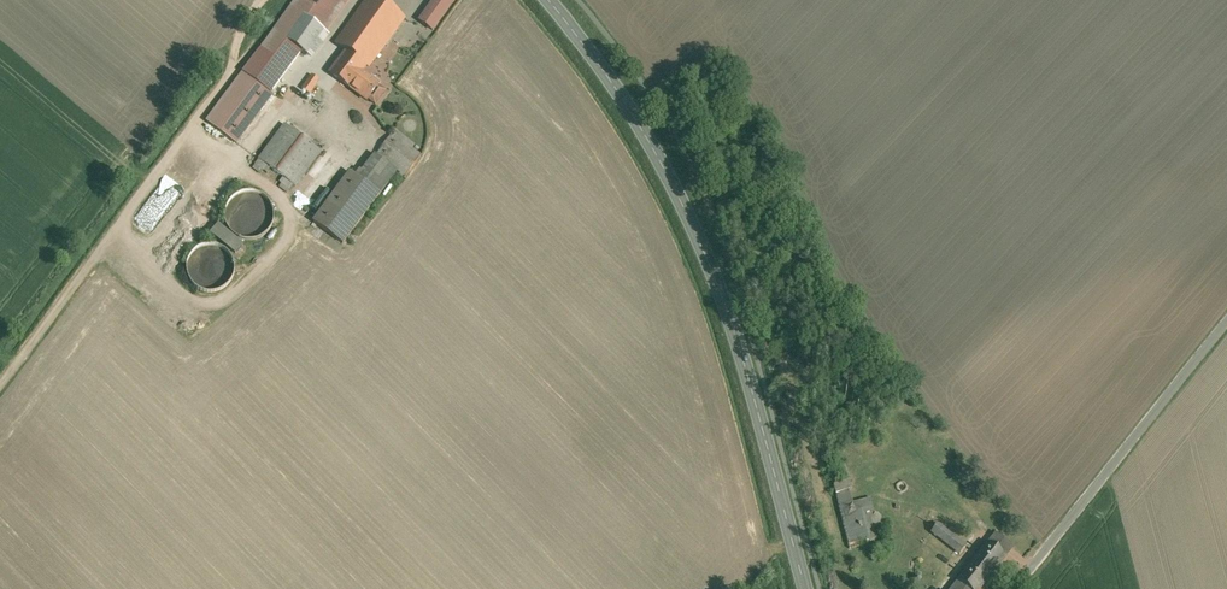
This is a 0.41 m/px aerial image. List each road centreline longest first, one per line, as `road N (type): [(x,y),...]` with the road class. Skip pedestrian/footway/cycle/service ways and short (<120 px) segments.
road 1 (secondary): [(557,0),(654,135),(728,290),(808,588)]
road 2 (unclassified): [(1010,588),(1226,320)]

